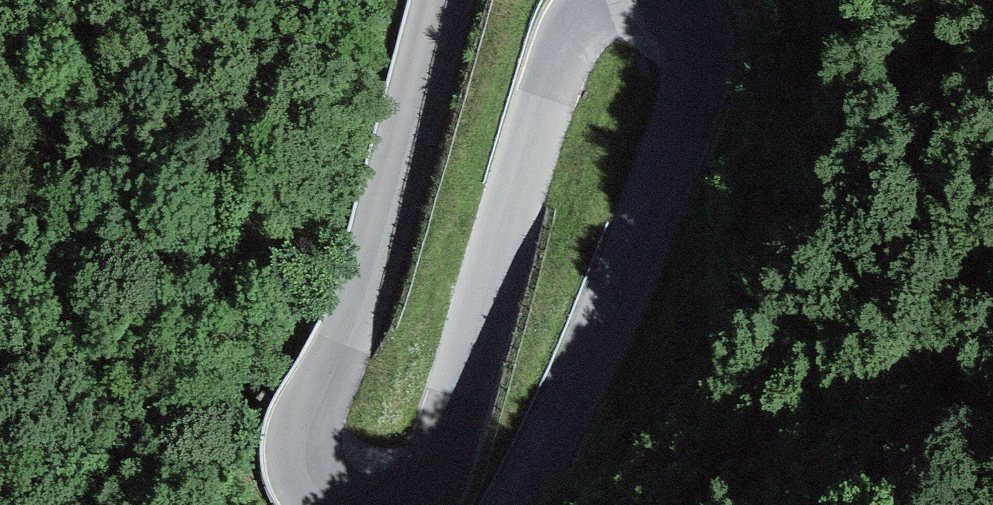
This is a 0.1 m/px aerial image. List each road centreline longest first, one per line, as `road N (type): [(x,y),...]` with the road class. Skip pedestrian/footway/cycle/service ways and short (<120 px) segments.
road 1 (tertiary): [(667,0),(698,38),(698,83),(583,369),(516,504)]
road 2 (tertiary): [(404,504),(435,471),(551,78),(572,31),(604,0)]
road 3 (tertiary): [(442,0),(355,309),(303,442),(310,478),(353,504)]

